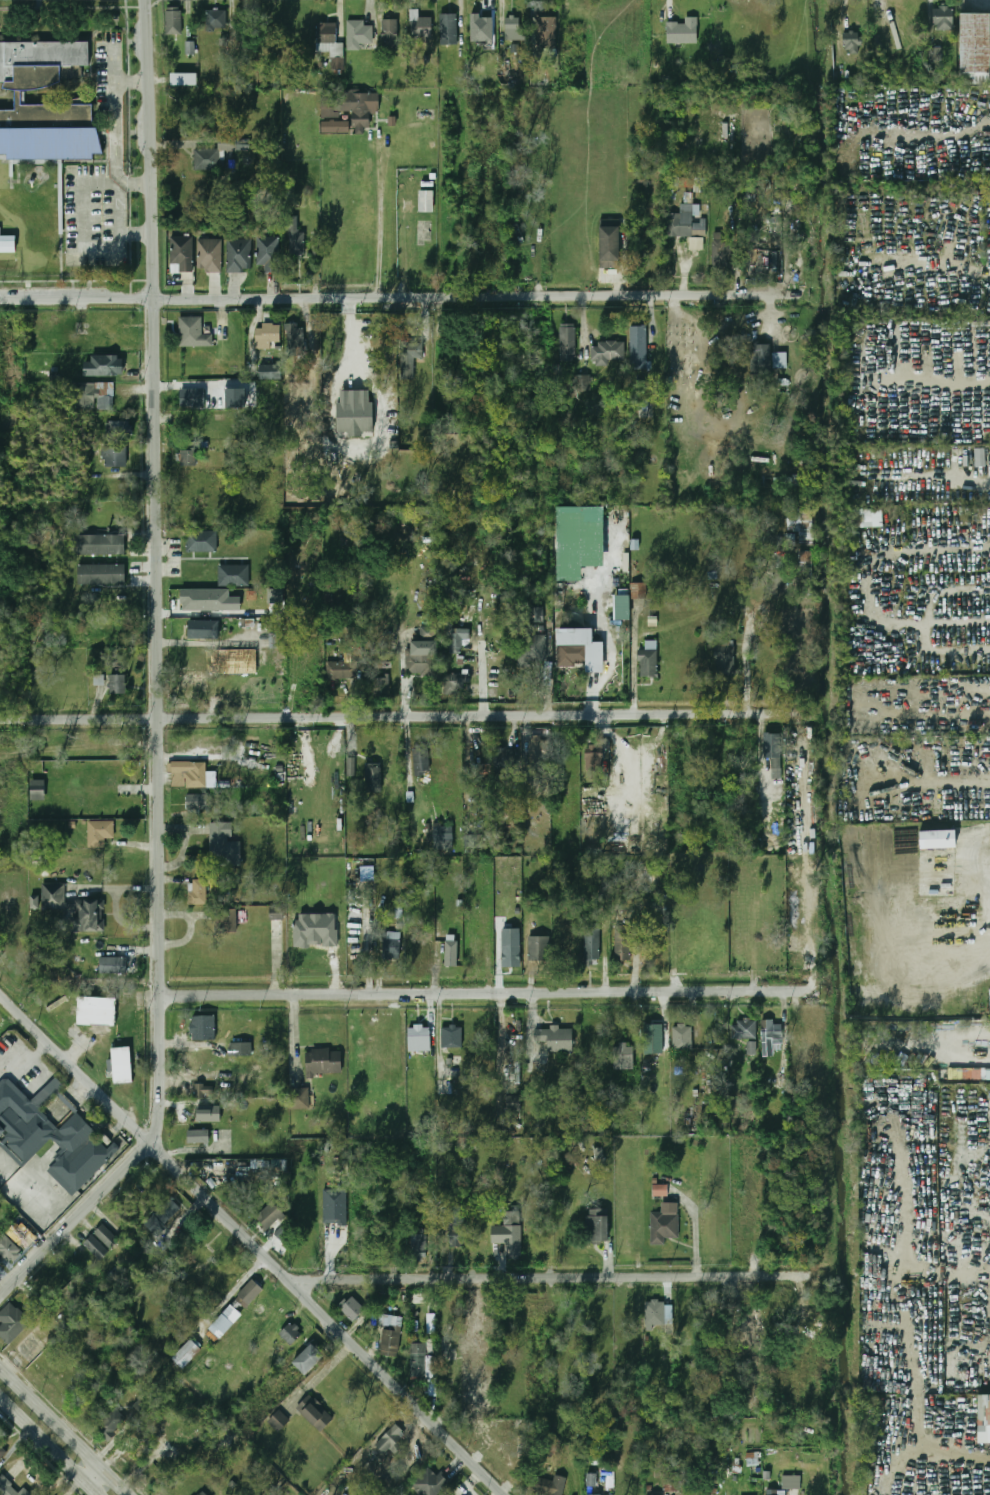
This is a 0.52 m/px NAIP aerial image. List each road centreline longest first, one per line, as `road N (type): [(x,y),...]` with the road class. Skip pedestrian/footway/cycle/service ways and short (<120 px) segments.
road 1 (tertiary): [(0,1292),(145,1144),(157,1107),(144,0)]
road 2 (residential): [(819,715),(0,721)]
road 3 (residential): [(803,296),(0,300)]
road 4 (residential): [(506,1494),(0,998)]
road 5 (residential): [(819,991),(157,996)]
road 6 (residential): [(817,1276),(295,1281)]
road 7 (secondary): [(124,1494),(0,1375)]
road 8 (secondary): [(0,1404),(96,1494)]

